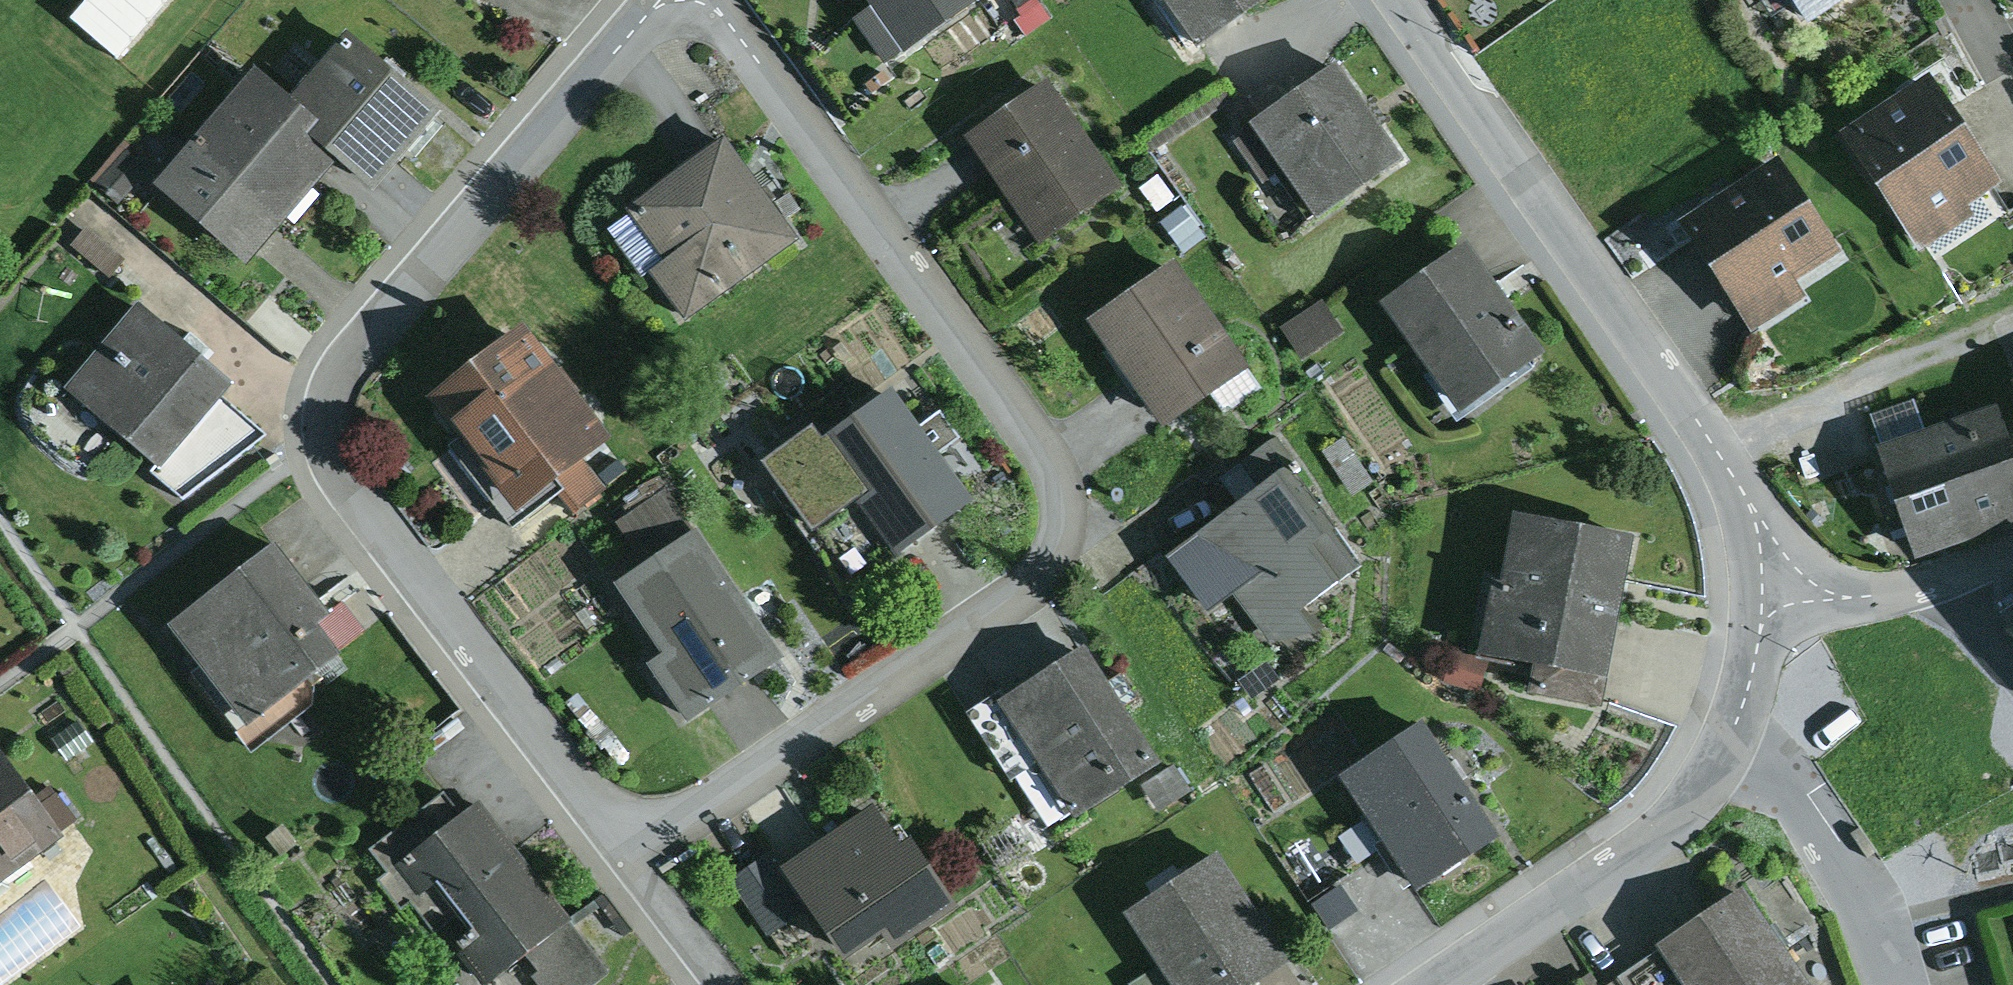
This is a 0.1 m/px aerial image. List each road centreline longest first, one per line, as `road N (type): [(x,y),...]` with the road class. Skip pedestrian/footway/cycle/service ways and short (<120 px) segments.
road 1 (residential): [(1398,0),(1695,429),(1735,503),(1749,587),(1738,652),(1696,764),(1622,848),(1426,984)]
road 2 (residential): [(600,861),(775,760),(1032,584),(1059,517),(1051,443),(1030,410),(714,0)]
road 3 (residential): [(636,0),(301,384),(302,445),(319,493),(600,861)]
road 4 (track): [(1709,455),(1990,335),(2012,317)]
road 5 (residential): [(600,861),(694,984)]

